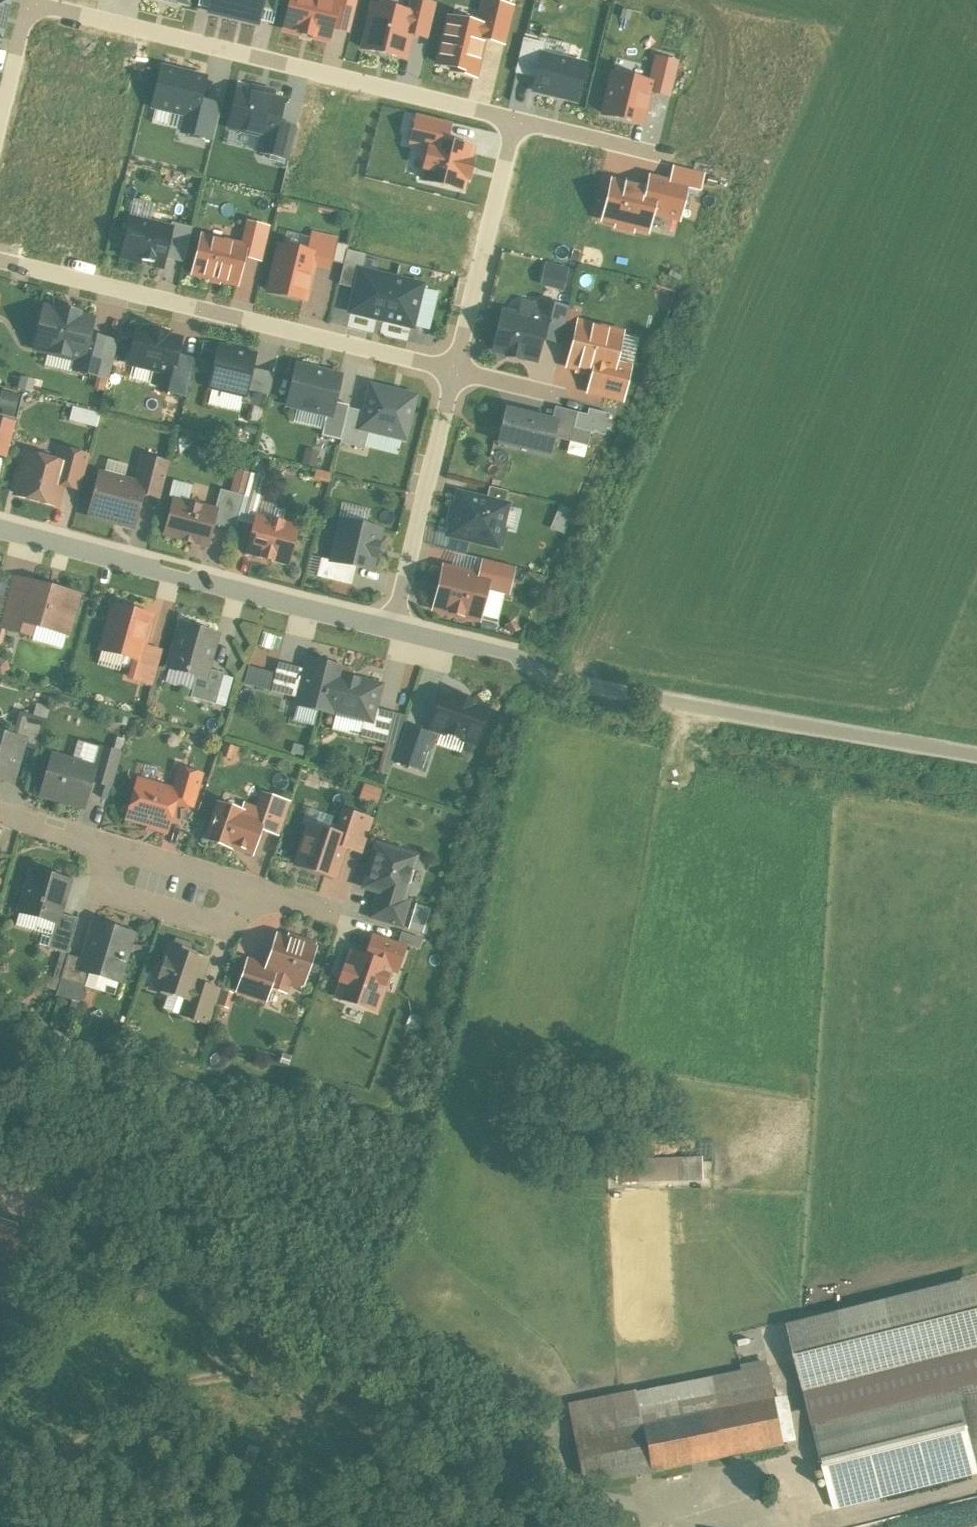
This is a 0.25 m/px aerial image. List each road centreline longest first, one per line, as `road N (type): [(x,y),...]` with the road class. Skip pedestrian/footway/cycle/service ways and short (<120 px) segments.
road 1 (residential): [(514,120),(27,1),(0,115)]
road 2 (residential): [(976,756),(671,703),(390,637)]
road 3 (residential): [(0,260),(457,370)]
road 4 (residential): [(390,637),(0,534)]
road 5 (residential): [(0,818),(273,902)]
road 6 (residential): [(390,637),(457,370)]
road 7 (residential): [(457,370),(514,120)]
road 8 (track): [(911,744),(976,587)]
road 9 (residential): [(672,157),(514,120)]

